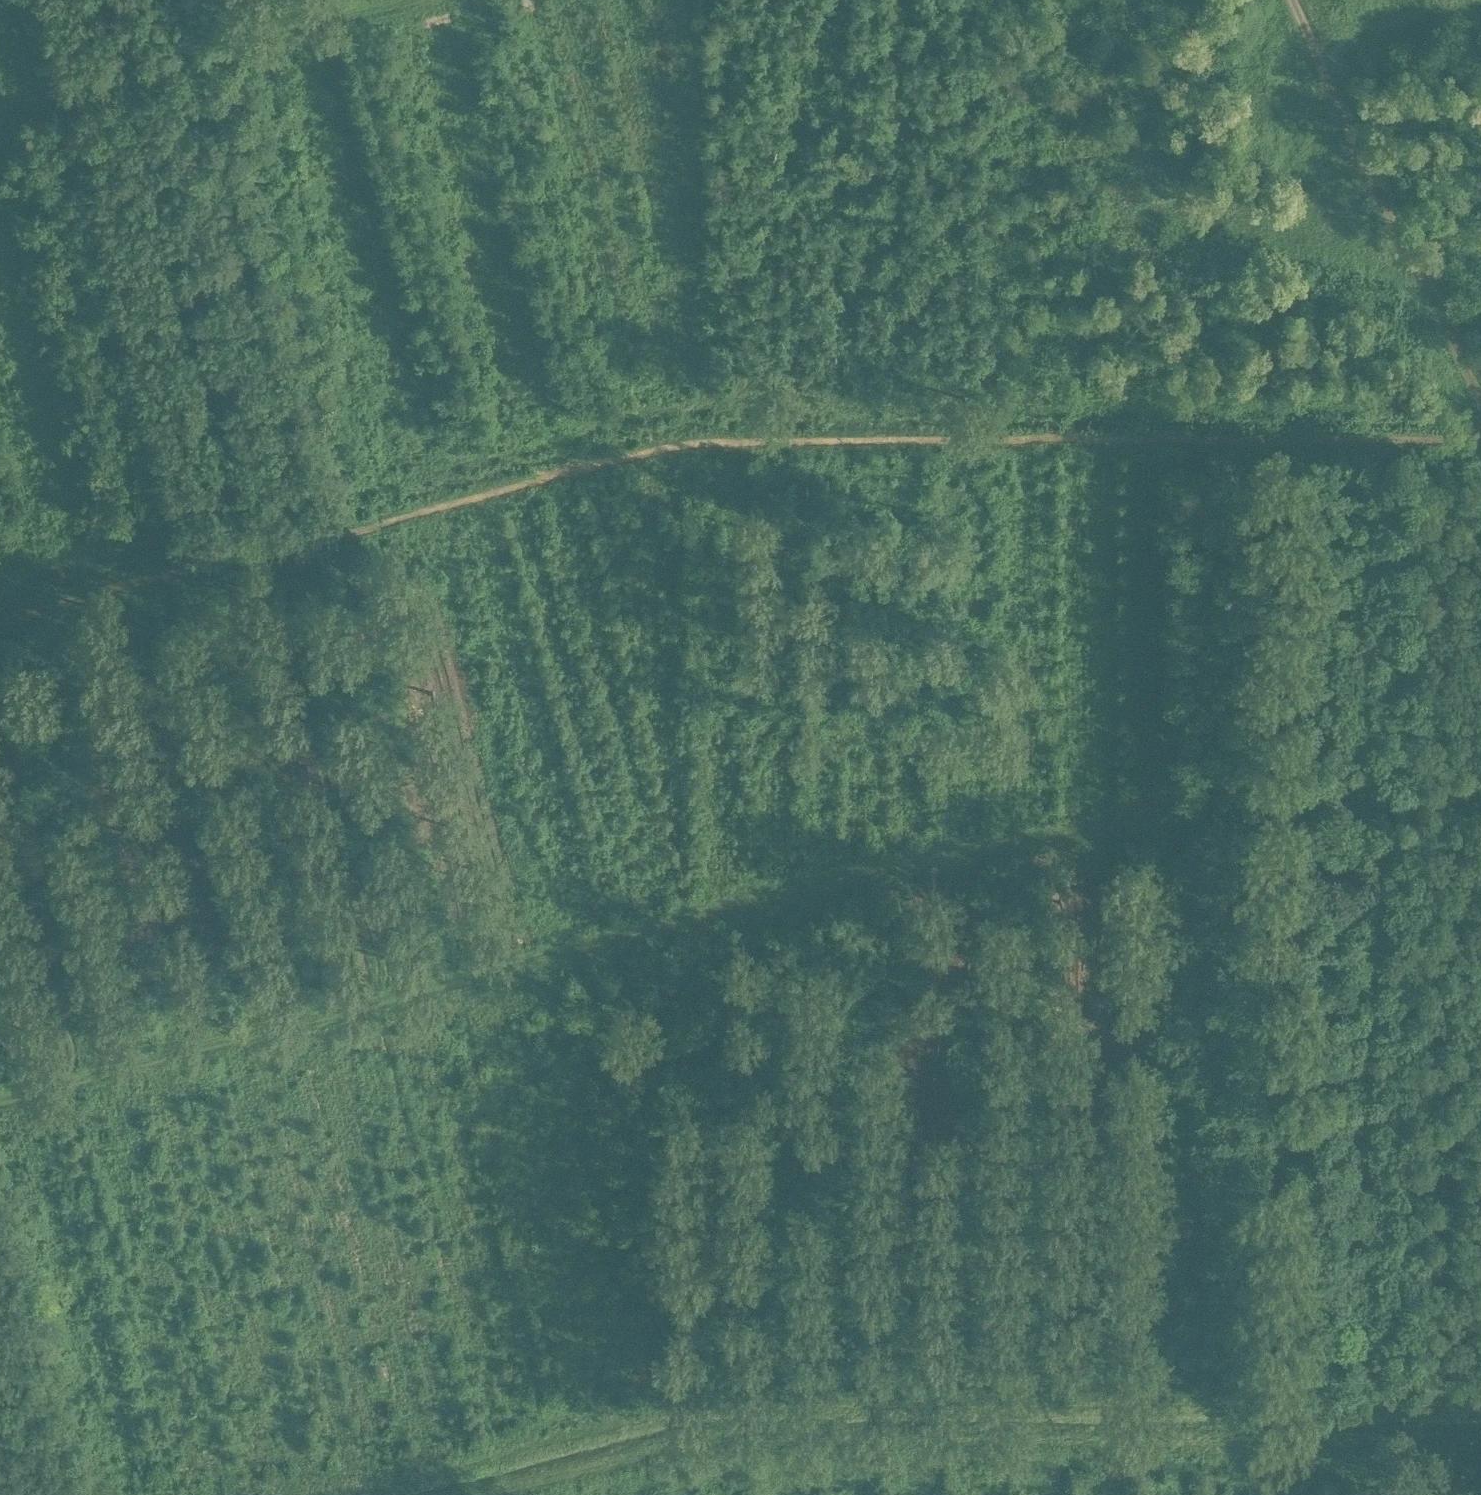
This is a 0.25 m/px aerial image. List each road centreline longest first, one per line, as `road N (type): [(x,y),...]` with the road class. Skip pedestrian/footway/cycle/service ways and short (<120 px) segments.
road 1 (track): [(1480,769),(1010,838),(805,881),(0,1096)]
road 2 (track): [(1292,0),(1480,397)]

